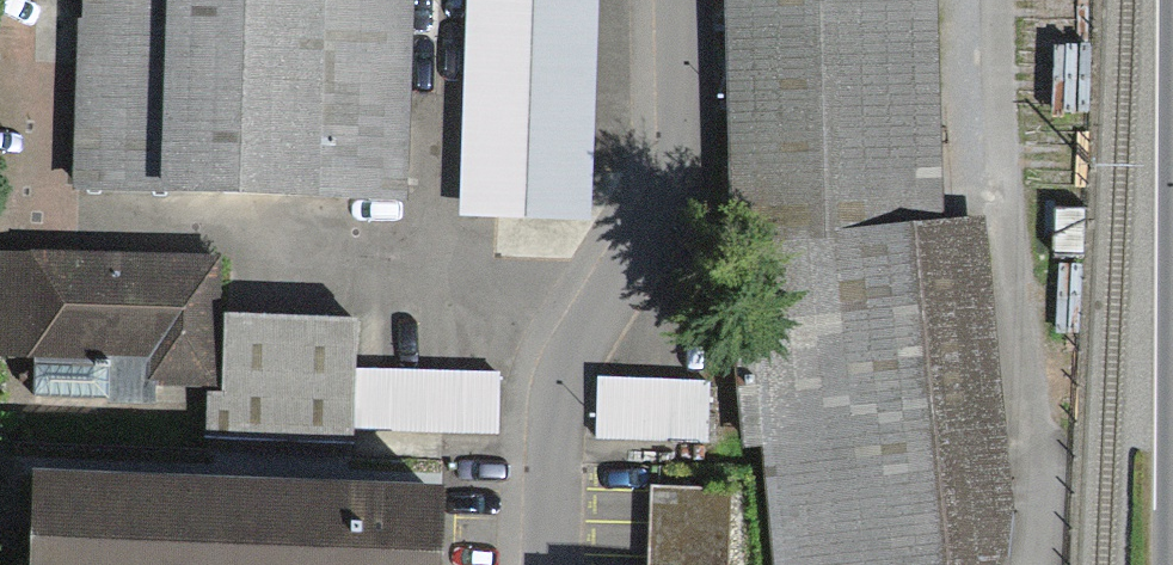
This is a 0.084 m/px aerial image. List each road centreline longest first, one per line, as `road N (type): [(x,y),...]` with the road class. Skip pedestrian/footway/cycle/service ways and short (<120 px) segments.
road 1 (residential): [(650,0),(641,162),(592,283),(538,370),(533,564)]

